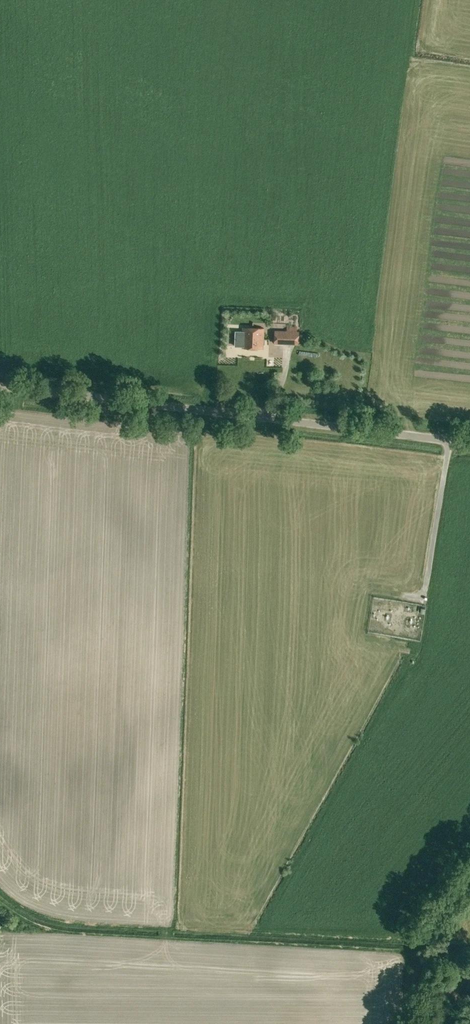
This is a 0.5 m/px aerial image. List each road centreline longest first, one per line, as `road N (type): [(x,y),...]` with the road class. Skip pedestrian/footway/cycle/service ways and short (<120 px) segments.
road 1 (unclassified): [(0,387),(469,441)]
road 2 (track): [(416,1023),(424,936),(469,877)]

